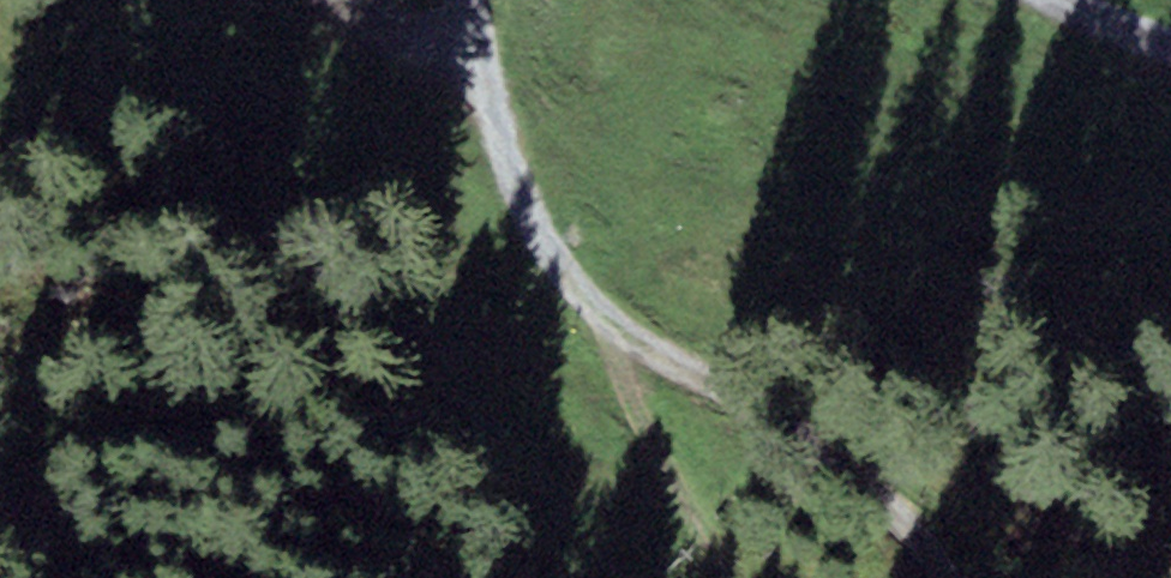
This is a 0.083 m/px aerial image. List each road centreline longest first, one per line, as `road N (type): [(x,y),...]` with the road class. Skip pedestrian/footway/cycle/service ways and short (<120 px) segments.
road 1 (track): [(947,577),(878,488),(609,327),(535,240),(487,94),(467,0)]
road 2 (track): [(477,49),(368,20),(340,0)]

